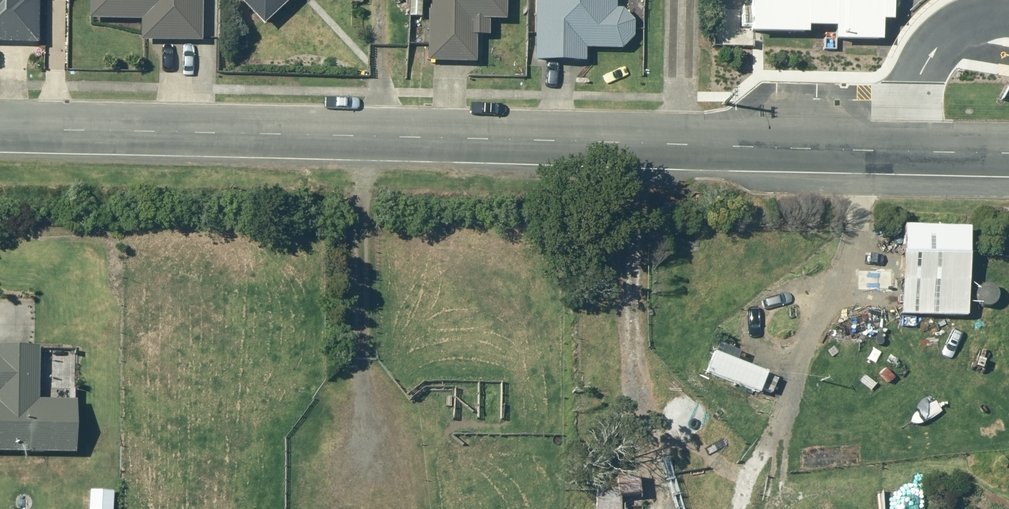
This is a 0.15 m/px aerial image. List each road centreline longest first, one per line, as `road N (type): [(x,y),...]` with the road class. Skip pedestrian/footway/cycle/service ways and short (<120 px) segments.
road 1 (residential): [(0,127),(1008,149)]

